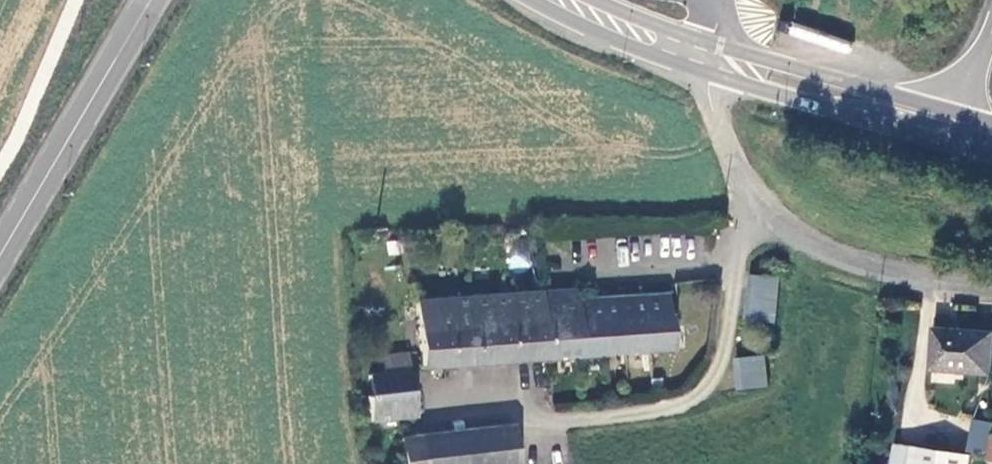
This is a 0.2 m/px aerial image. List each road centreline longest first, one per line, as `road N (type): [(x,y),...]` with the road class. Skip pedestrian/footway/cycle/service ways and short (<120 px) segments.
road 1 (unclassified): [(991,285),(907,274),(833,250),(760,208),(722,142),(705,71)]
road 2 (secondary): [(705,71),(991,154)]
road 3 (secondary): [(0,248),(147,0)]
road 4 (secondary): [(958,111),(712,42)]
road 5 (secondary): [(532,0),(705,71)]
road 6 (secondary): [(712,42),(598,0)]

